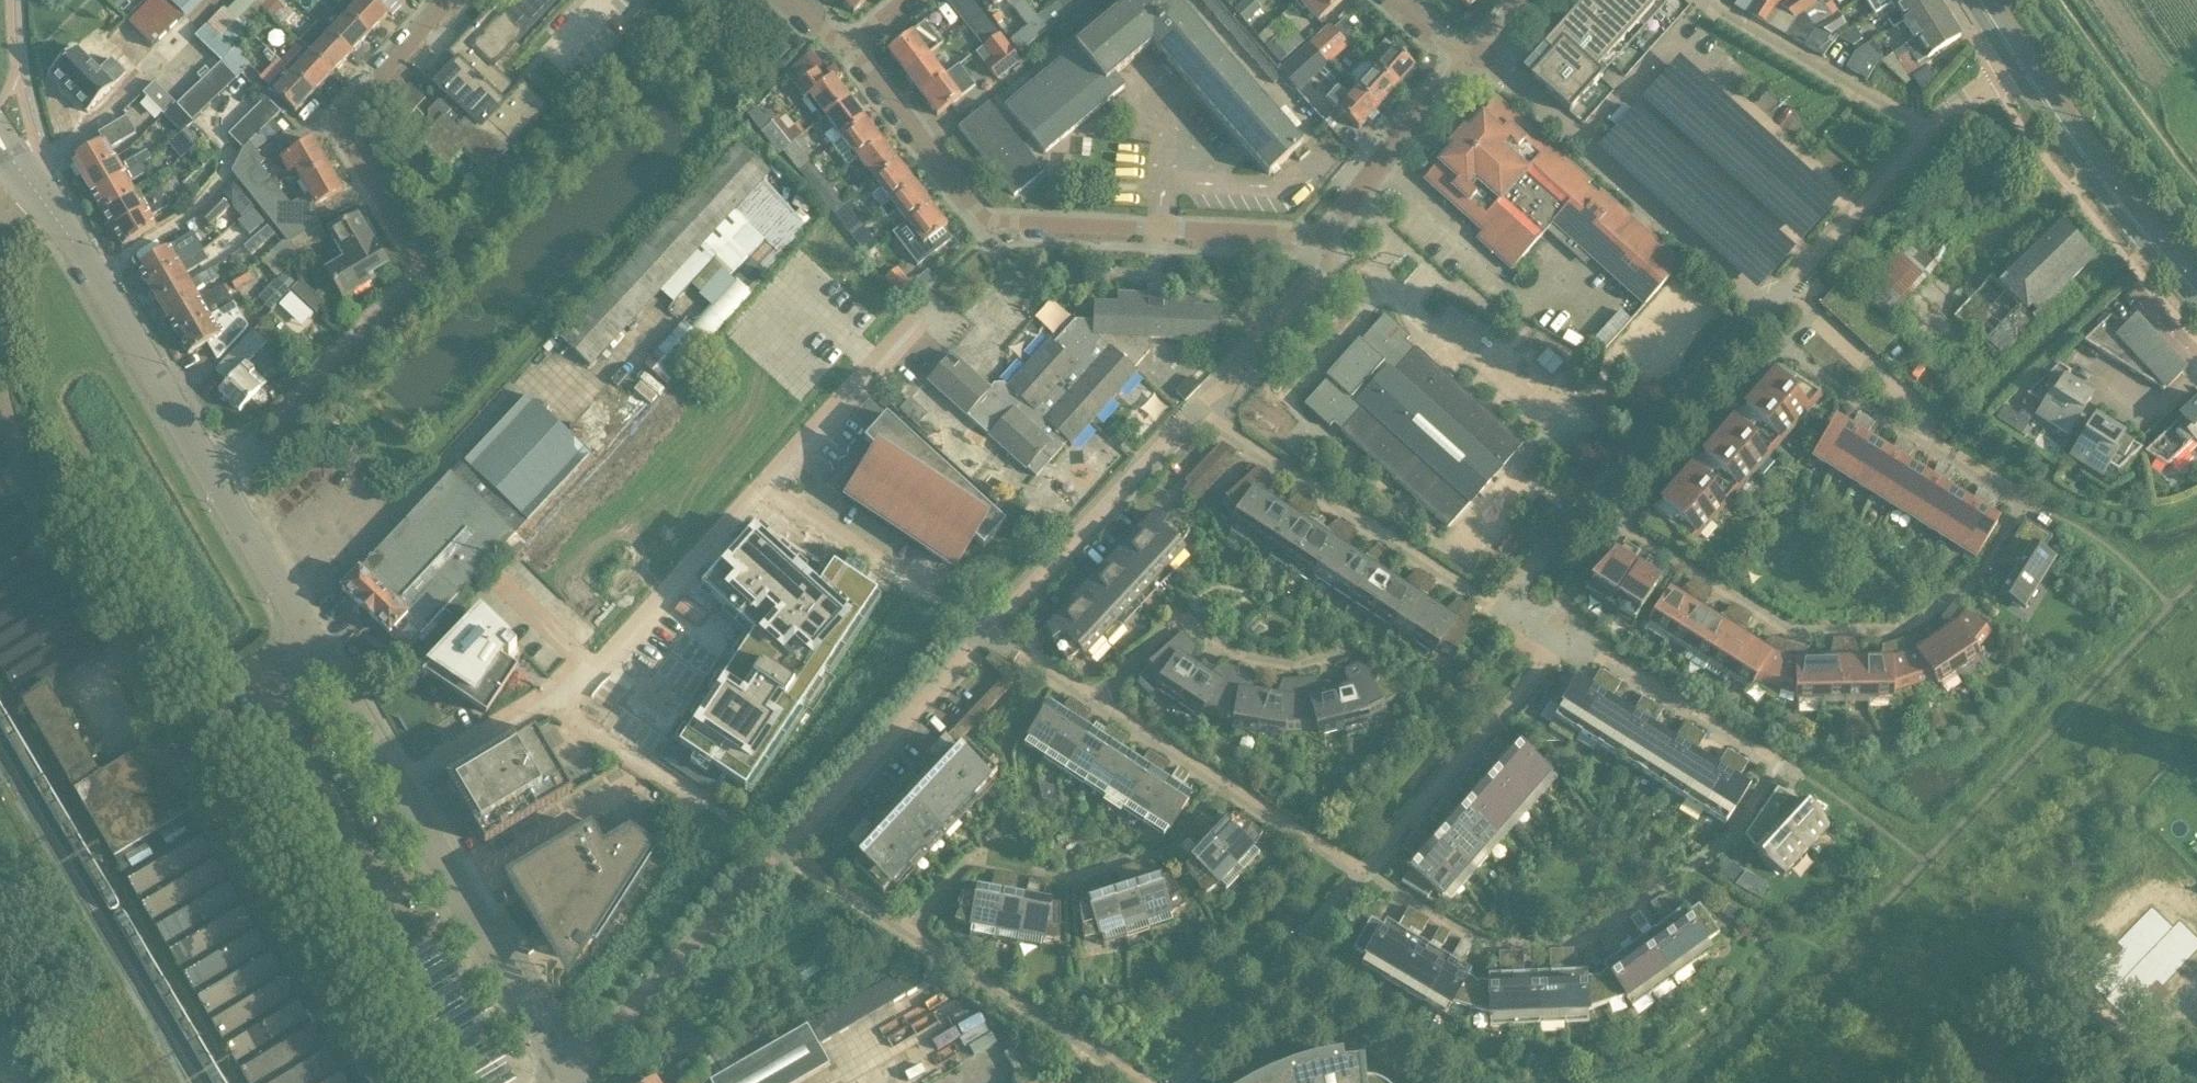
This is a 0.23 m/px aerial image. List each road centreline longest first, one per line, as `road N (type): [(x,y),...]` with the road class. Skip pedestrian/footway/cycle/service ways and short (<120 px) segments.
road 1 (residential): [(208,471),(273,429),(411,277),(341,123),(449,0)]
road 2 (residential): [(1359,873),(1480,938),(1589,944),(1722,844),(1778,767)]
road 3 (residential): [(400,792),(597,672),(767,489)]
road 4 (residential): [(1626,531),(1779,618),(1835,628),(1896,622),(1968,586),(2028,503)]
road 5 (residential): [(1161,230),(992,226),(854,46)]
road 6 (residential): [(1161,230),(1329,234),(1468,64)]
road 7 (residential): [(400,792),(208,471)]
road 8 (residential): [(1496,608),(1193,413)]
road 9 (residential): [(208,471),(27,174)]
road 10 (residential): [(568,1075),(400,792)]
road 11 (residential): [(1359,873),(1556,629)]
road 12 (residential): [(1359,873),(1098,704)]
road 13 (residential): [(568,1075),(783,854)]
road 14 (residential): [(783,854),(988,631)]
road 15 (residential): [(1347,651),(1309,663),(1264,663),(1221,649),(1198,621),(1183,618),(1098,704)]
road 16 (residential): [(988,631),(1193,413)]
road 17 (tertiary): [(2196,295),(2019,66)]
road 18 (residential): [(2028,503),(1952,451),(1937,426),(1812,317)]
road 19 (residential): [(1626,531),(1812,317)]
road 20 (residential): [(1135,1082),(910,936)]
road 21 (residential): [(1930,132),(1704,0)]
road 22 (residential): [(1778,767),(1556,629)]
road 23 (residential): [(1585,508),(1762,316)]
road 24 (residential): [(1762,316),(1574,143)]
road 25 (residential): [(767,489),(939,307)]
road 26 (residential): [(1786,292),(1930,132)]
road 27 (residential): [(767,489),(946,604)]
road 28 (residential): [(1275,979),(1434,1082)]
road 29 (residential): [(1574,143),(1689,17)]
road 30 (residential): [(910,936),(783,854)]
road 31 (residential): [(1183,1082),(1275,979)]
road 32 (residential): [(1275,979),(1359,873)]
road 33 (residential): [(1496,608),(1585,508)]
road 34 (residential): [(1574,143),(1478,52)]
road 35 (residential): [(1098,704),(988,631)]
road 36 (residential): [(1544,622),(1626,531)]

